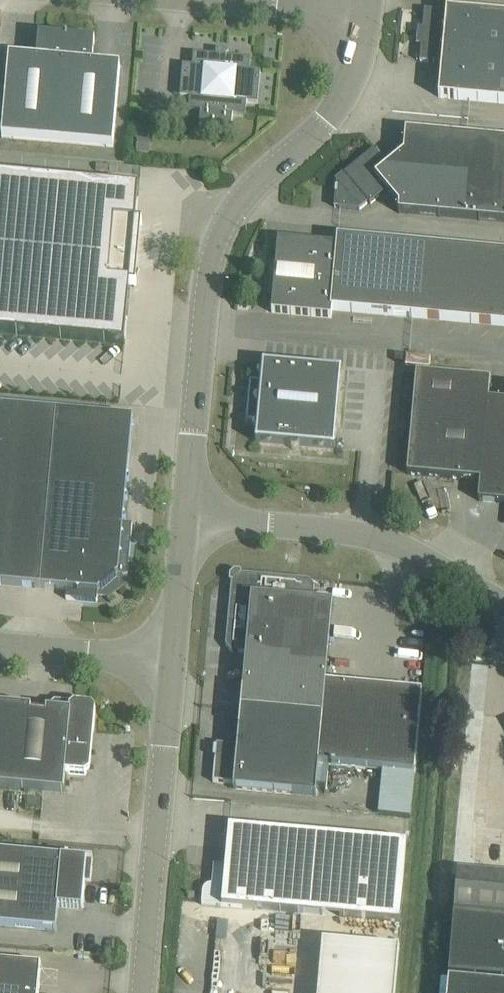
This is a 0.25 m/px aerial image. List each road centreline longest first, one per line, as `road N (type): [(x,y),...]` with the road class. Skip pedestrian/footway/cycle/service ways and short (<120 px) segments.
road 1 (unclassified): [(186,515),(206,298),(221,231),(242,196),(342,97),(370,9)]
road 2 (unclassified): [(503,604),(393,539),(186,515)]
road 3 (unclassified): [(143,992),(173,659)]
road 4 (unclassified): [(173,659),(0,645)]
road 5 (unclassified): [(173,659),(186,515)]

